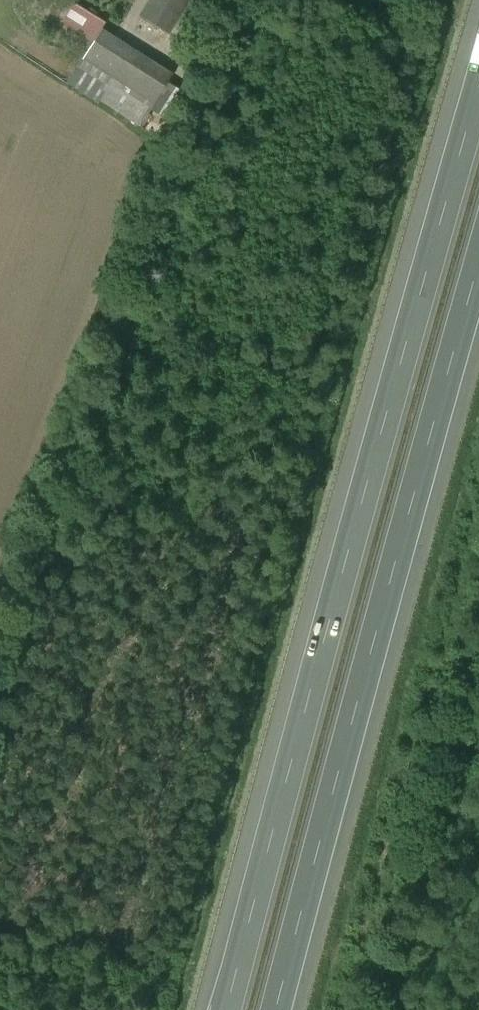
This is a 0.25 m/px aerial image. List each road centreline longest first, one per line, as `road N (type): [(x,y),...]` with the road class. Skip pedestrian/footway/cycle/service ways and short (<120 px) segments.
road 1 (motorway): [(478,92),(224,1009)]
road 2 (motorway): [(276,1009),(478,298)]

